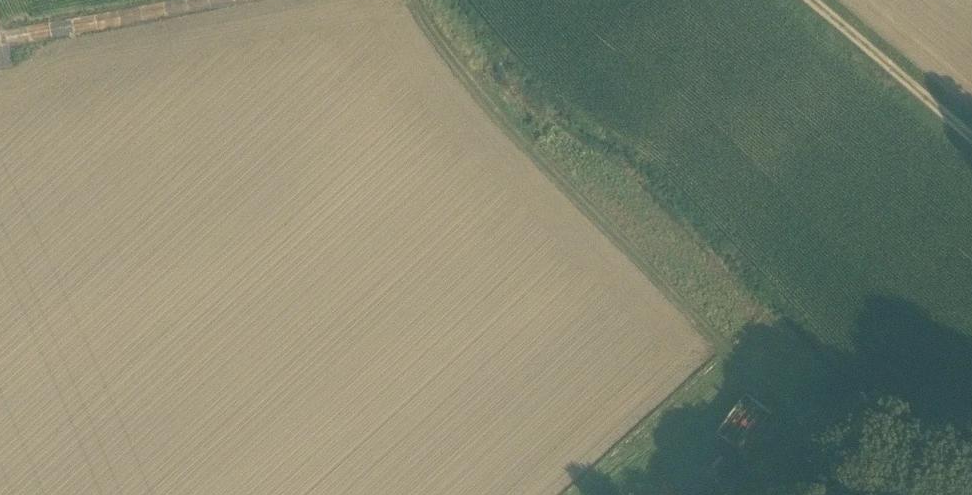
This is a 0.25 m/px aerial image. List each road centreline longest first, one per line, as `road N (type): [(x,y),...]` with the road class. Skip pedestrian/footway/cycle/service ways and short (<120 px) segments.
road 1 (track): [(418,0),(455,62),(778,409)]
road 2 (track): [(971,138),(807,0)]

